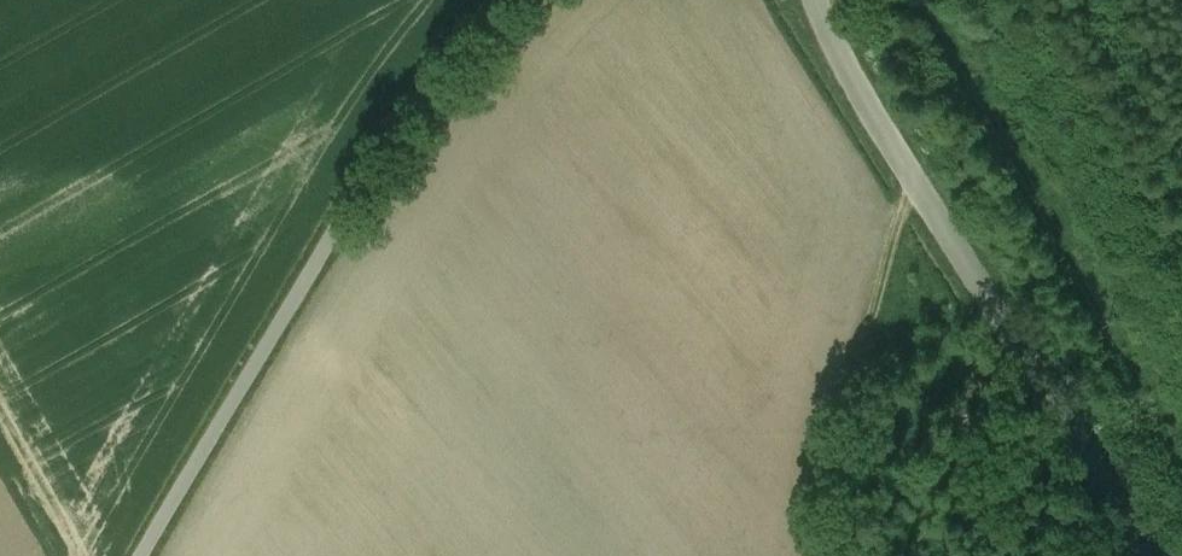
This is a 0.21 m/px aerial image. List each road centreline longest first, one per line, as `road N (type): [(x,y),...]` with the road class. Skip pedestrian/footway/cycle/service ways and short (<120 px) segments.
road 1 (unclassified): [(502,0),(423,88),(142,555)]
road 2 (unclassified): [(816,0),(857,88),(1148,555)]

